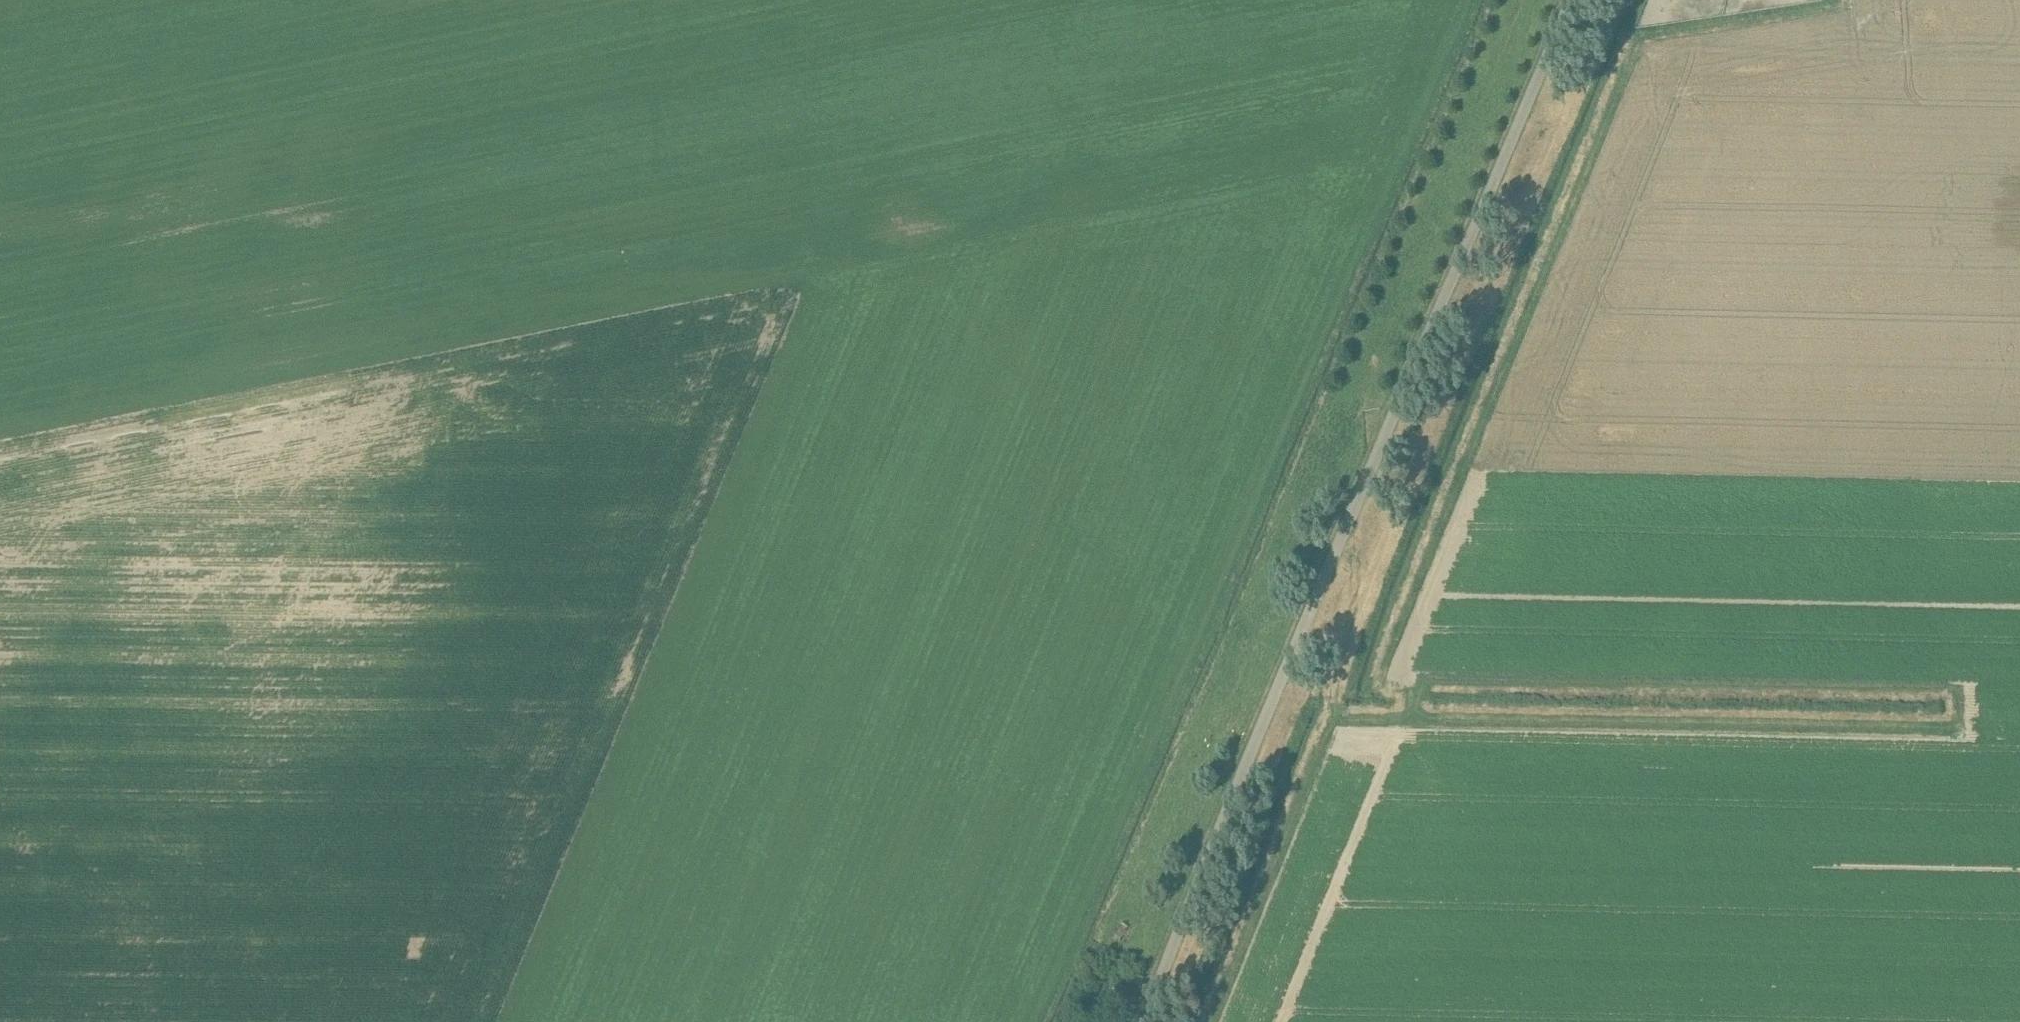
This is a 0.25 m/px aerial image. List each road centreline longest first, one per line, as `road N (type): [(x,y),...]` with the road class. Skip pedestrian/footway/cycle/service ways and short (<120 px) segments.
road 1 (unclassified): [(1149,1021),(1580,0)]

